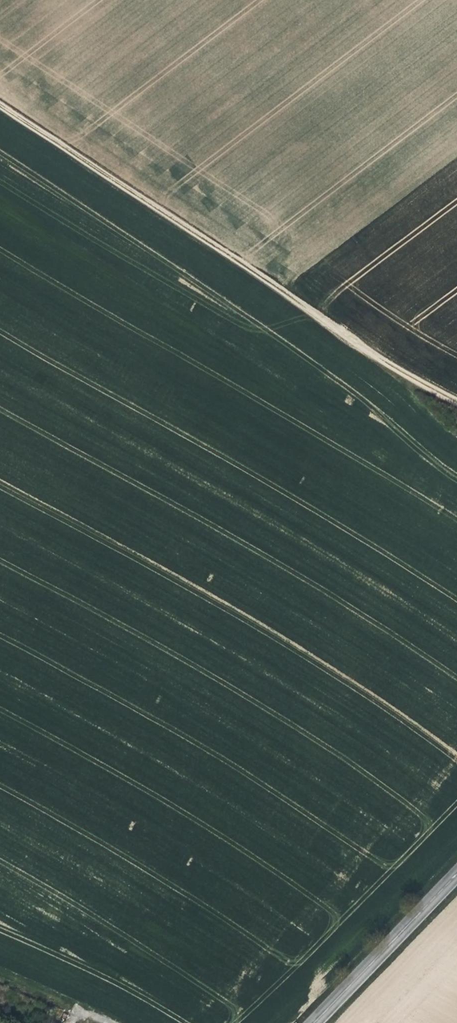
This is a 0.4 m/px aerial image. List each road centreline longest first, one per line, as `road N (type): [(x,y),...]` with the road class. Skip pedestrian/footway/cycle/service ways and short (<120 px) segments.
road 1 (track): [(0,110),(354,343),(456,399)]
road 2 (secondary): [(314,1022),(456,875)]

